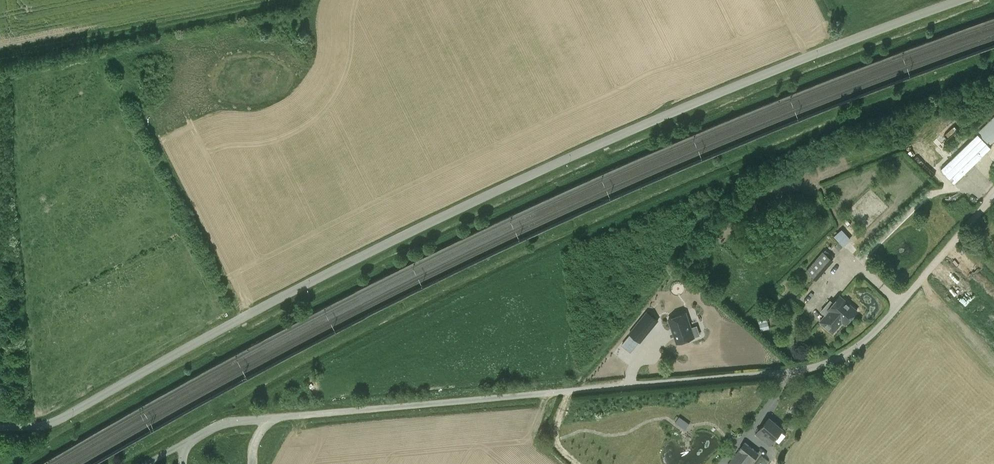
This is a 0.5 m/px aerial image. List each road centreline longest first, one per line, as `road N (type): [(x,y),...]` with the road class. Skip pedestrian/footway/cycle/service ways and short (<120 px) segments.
road 1 (unclassified): [(0,429),(43,429),(522,180),(717,94),(965,0)]
road 2 (motorway): [(0,352),(402,155),(807,0)]
road 3 (motorway): [(729,0),(350,149),(0,323)]
road 4 (unclassified): [(277,416),(795,370),(838,359),(870,335),(993,198)]

